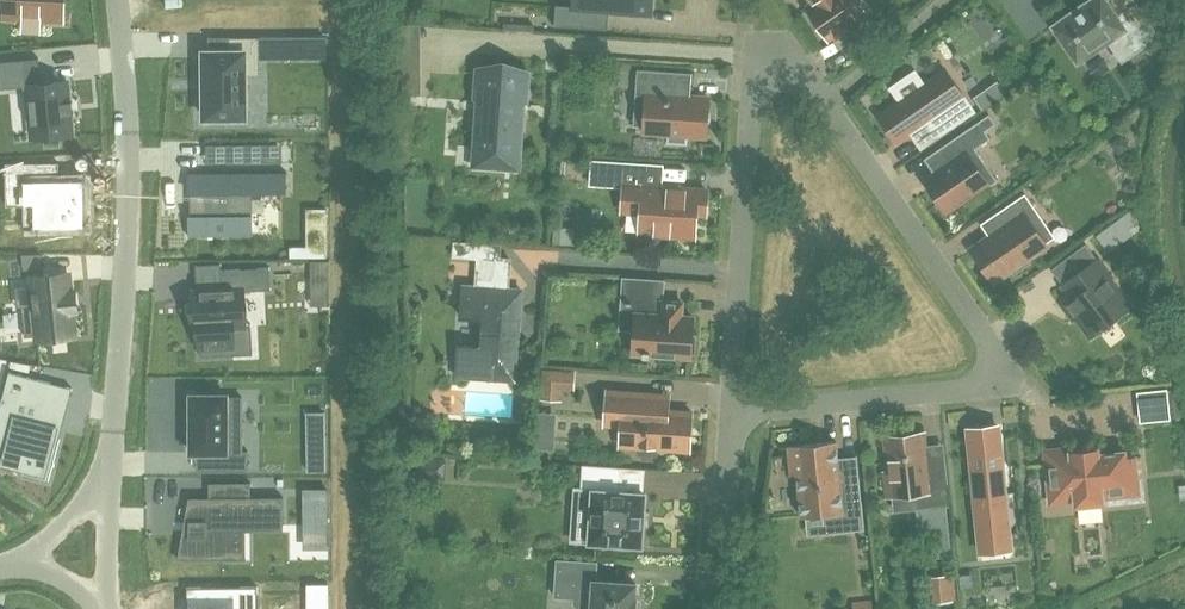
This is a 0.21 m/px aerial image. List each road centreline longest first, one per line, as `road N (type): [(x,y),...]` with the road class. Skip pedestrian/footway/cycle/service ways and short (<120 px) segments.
road 1 (residential): [(832,106),(979,326),(990,363),(962,394),(812,413),(738,410)]
road 2 (residential): [(102,490),(125,252),(120,0)]
road 3 (residential): [(738,410),(755,116),(768,94),(791,86),(832,106)]
road 4 (residential): [(717,608),(738,410)]

